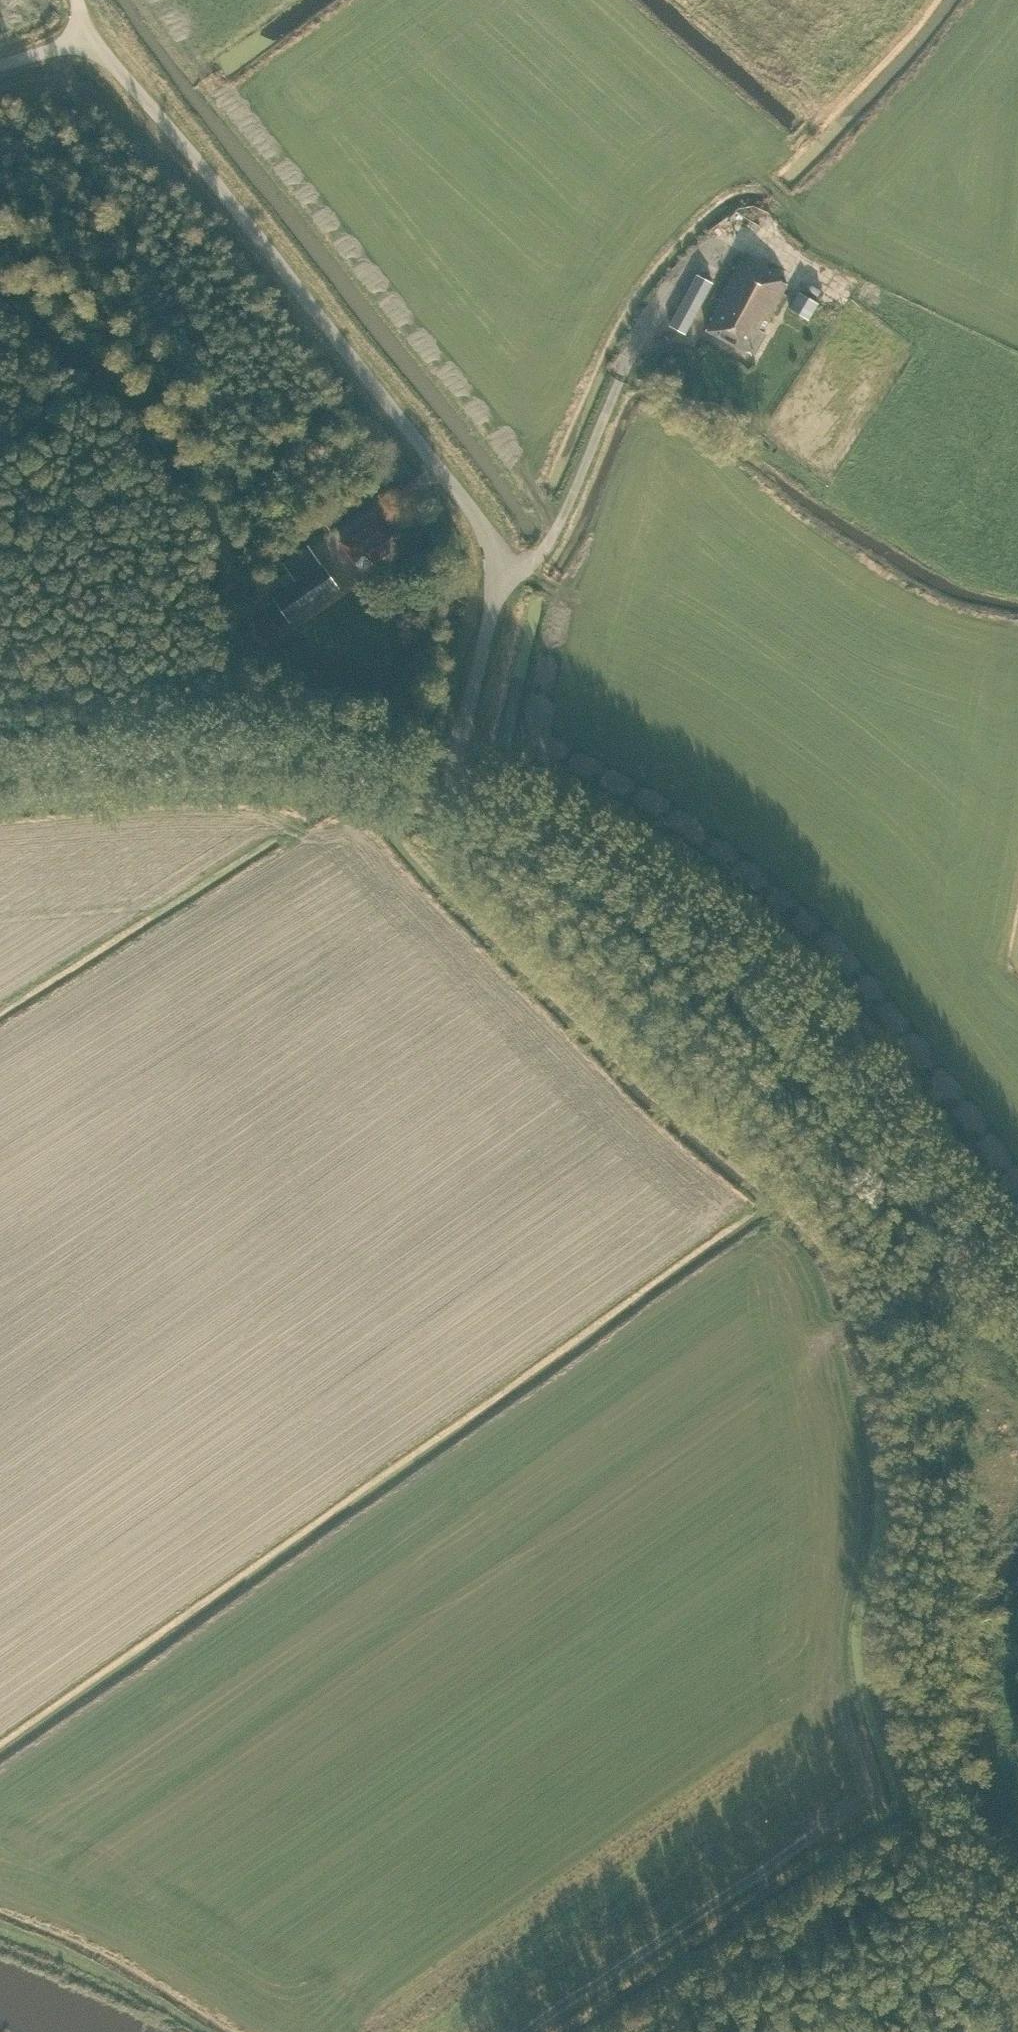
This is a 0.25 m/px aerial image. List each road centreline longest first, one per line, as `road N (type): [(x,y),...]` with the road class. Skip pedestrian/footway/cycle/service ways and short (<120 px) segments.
road 1 (unclassified): [(446,787),(490,621),(489,543),(456,487),(260,237),(87,36)]
road 2 (tertiary): [(446,787),(573,841),(728,943),(818,1032),(1017,1301)]
road 3 (tertiary): [(0,767),(218,753),(303,758),(446,787)]

